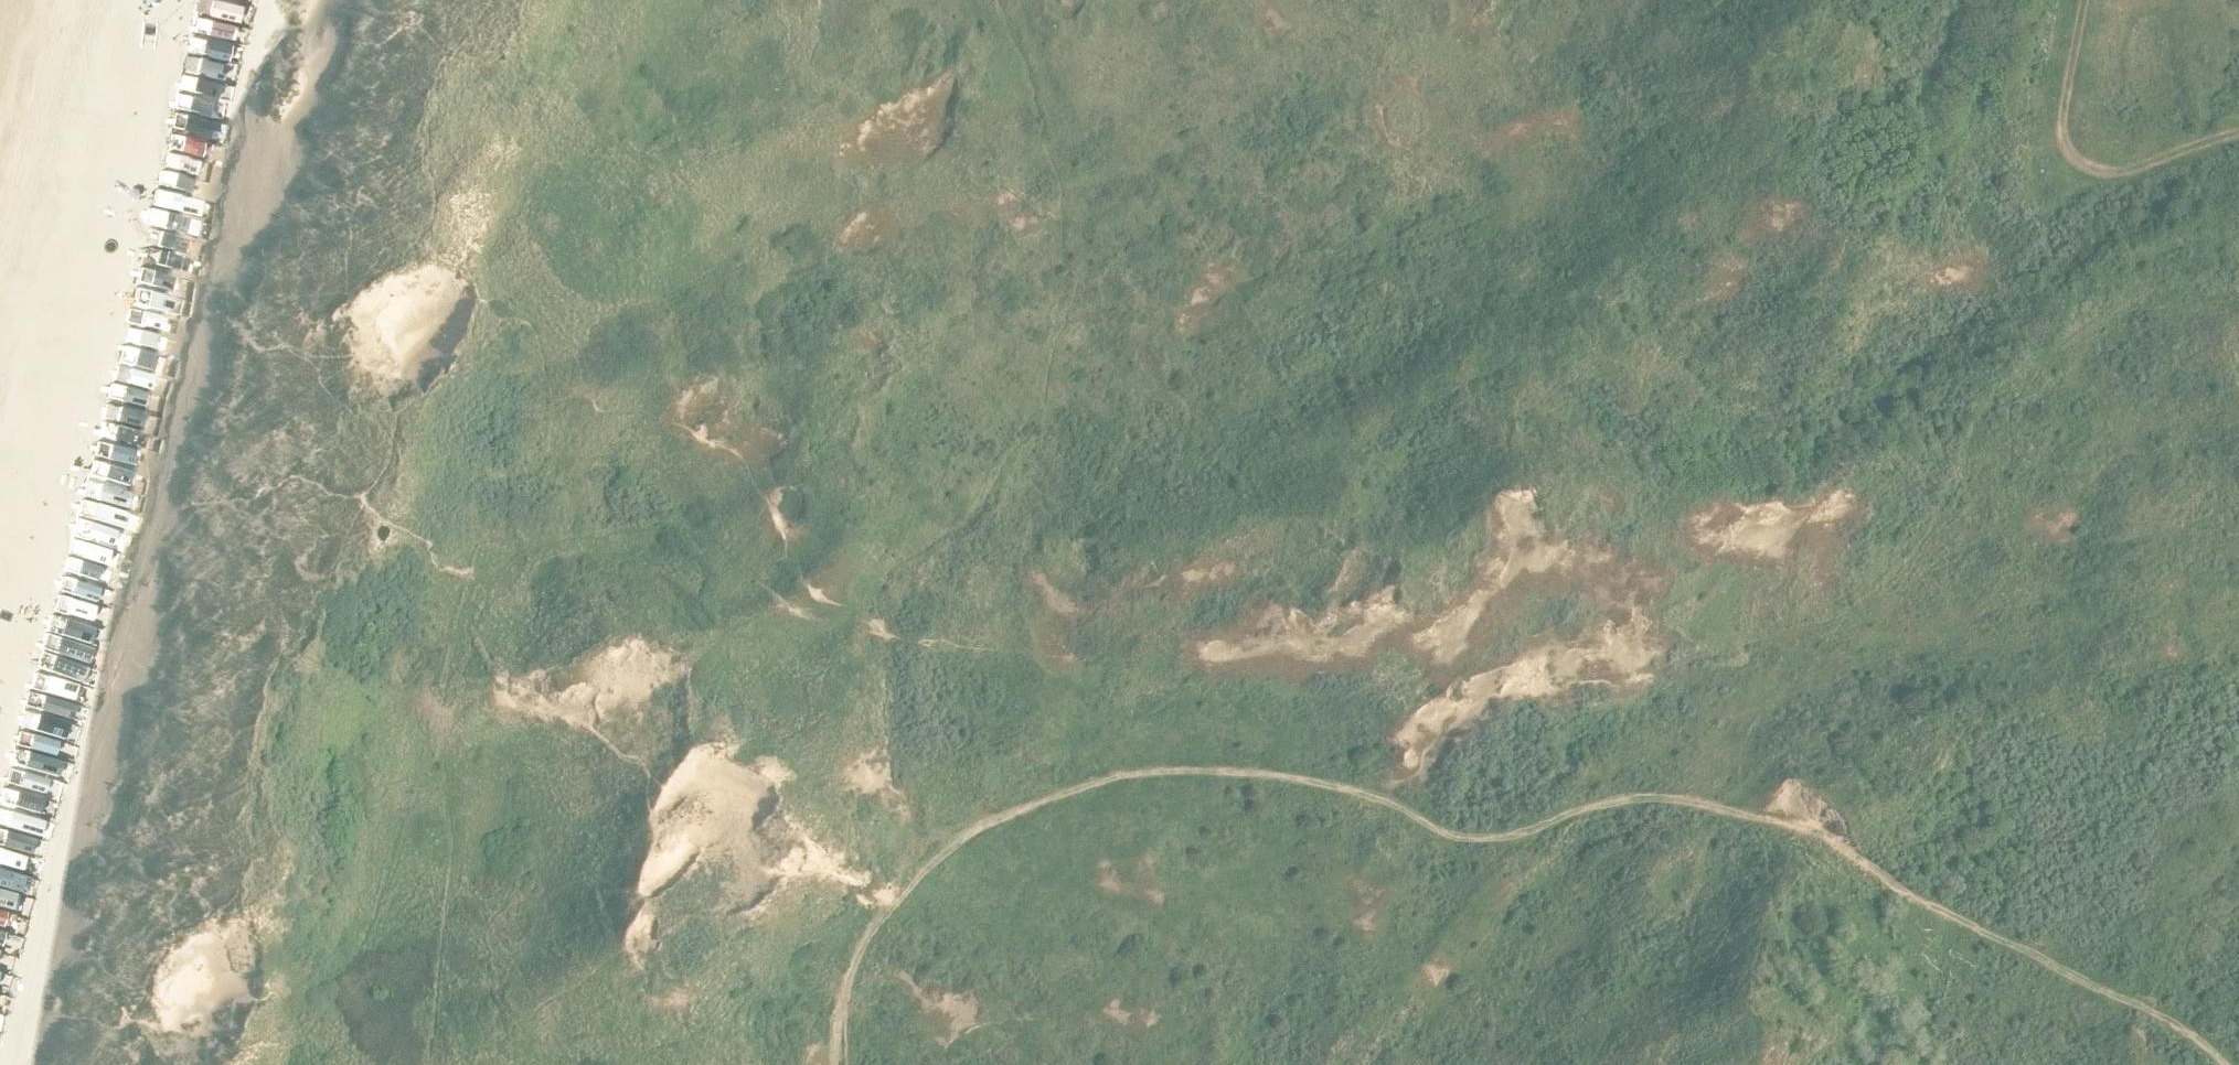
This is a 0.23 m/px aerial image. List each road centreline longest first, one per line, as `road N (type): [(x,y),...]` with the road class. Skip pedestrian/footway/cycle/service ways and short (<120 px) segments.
road 1 (track): [(2083,0),(2063,123),(2077,155),(2106,172),(2238,135)]

